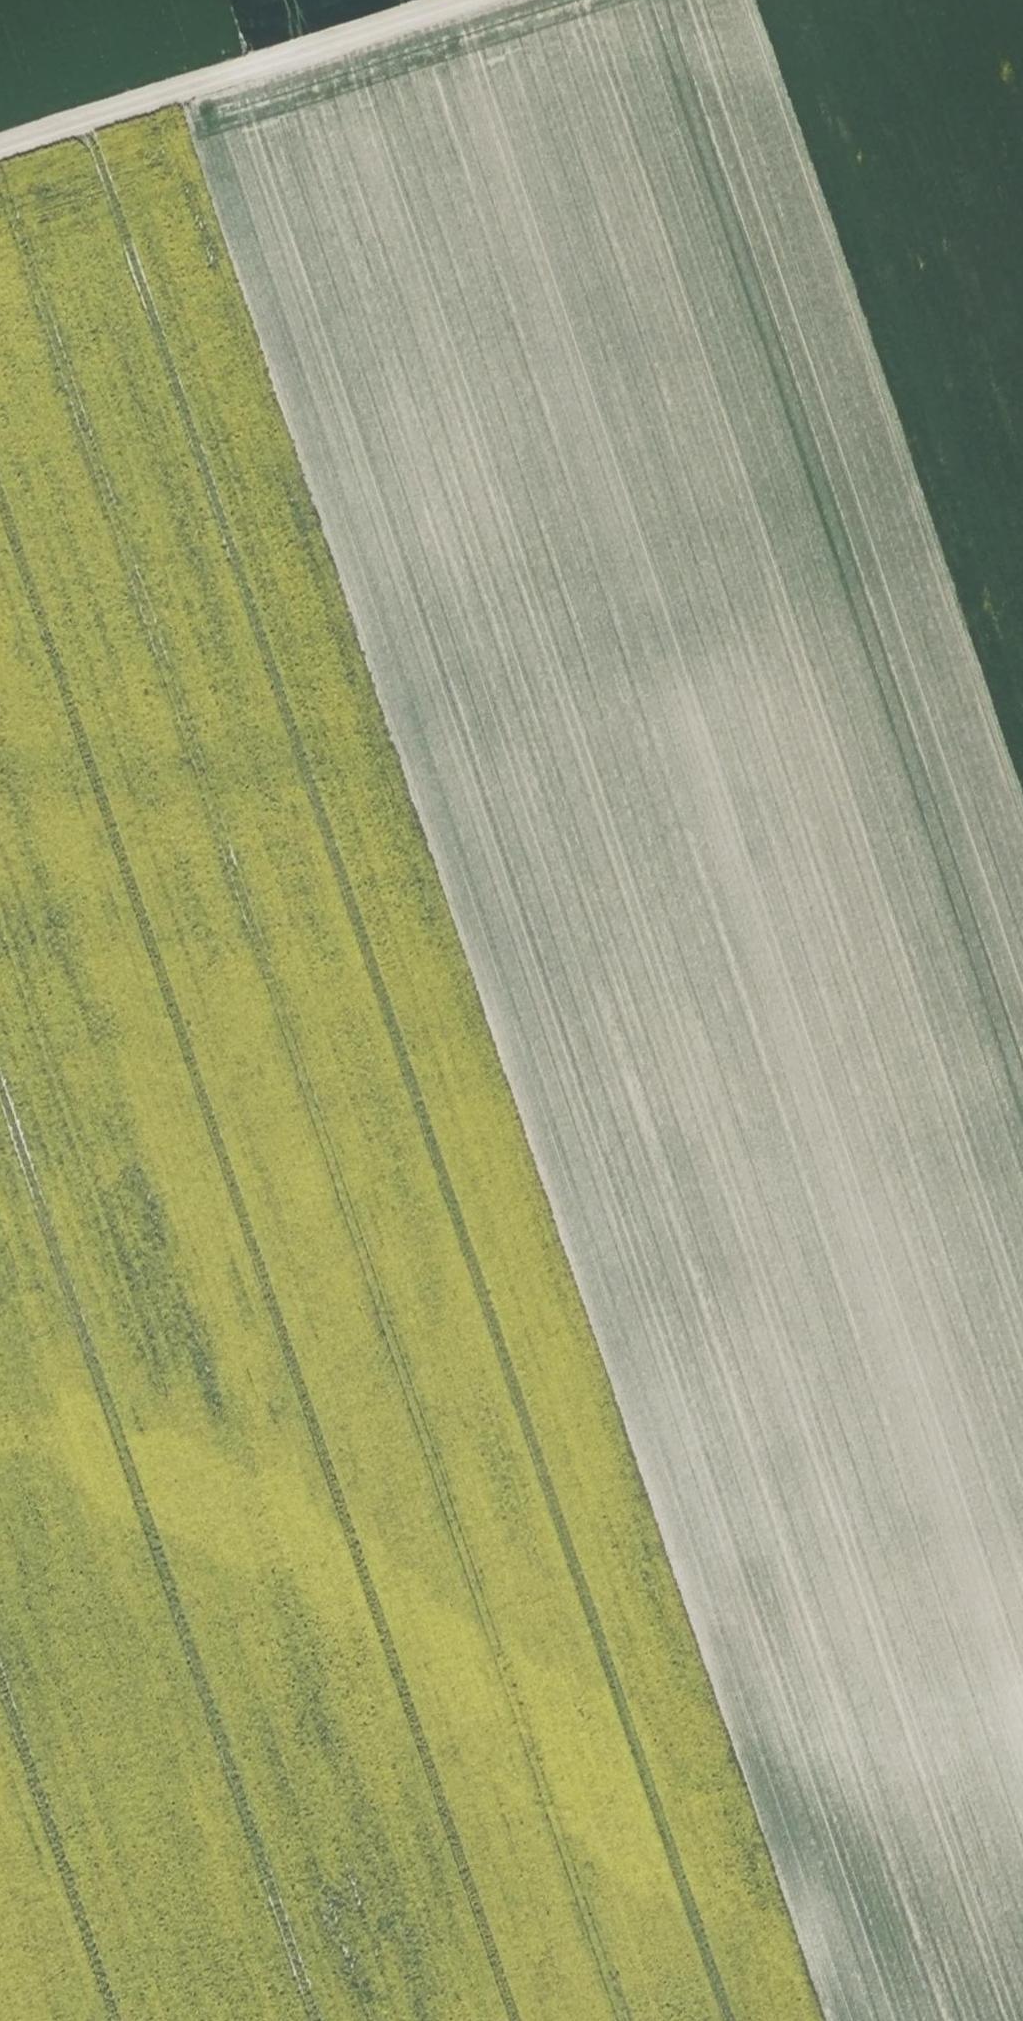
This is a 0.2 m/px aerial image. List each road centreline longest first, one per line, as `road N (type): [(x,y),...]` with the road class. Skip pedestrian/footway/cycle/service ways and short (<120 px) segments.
road 1 (track): [(0,148),(462,0)]

